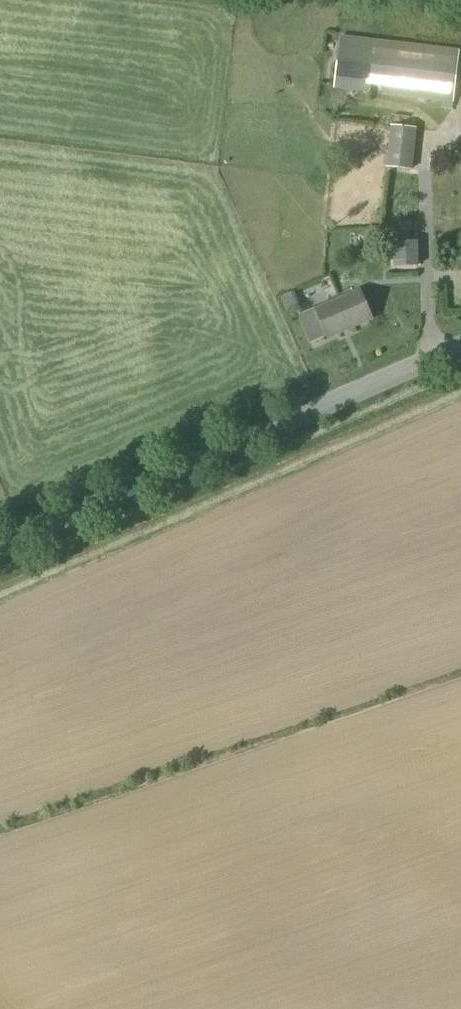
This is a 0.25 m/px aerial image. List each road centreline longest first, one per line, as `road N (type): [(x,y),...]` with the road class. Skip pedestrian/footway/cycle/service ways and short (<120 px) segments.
road 1 (unclassified): [(0,549),(460,348)]
road 2 (track): [(0,577),(460,378)]

